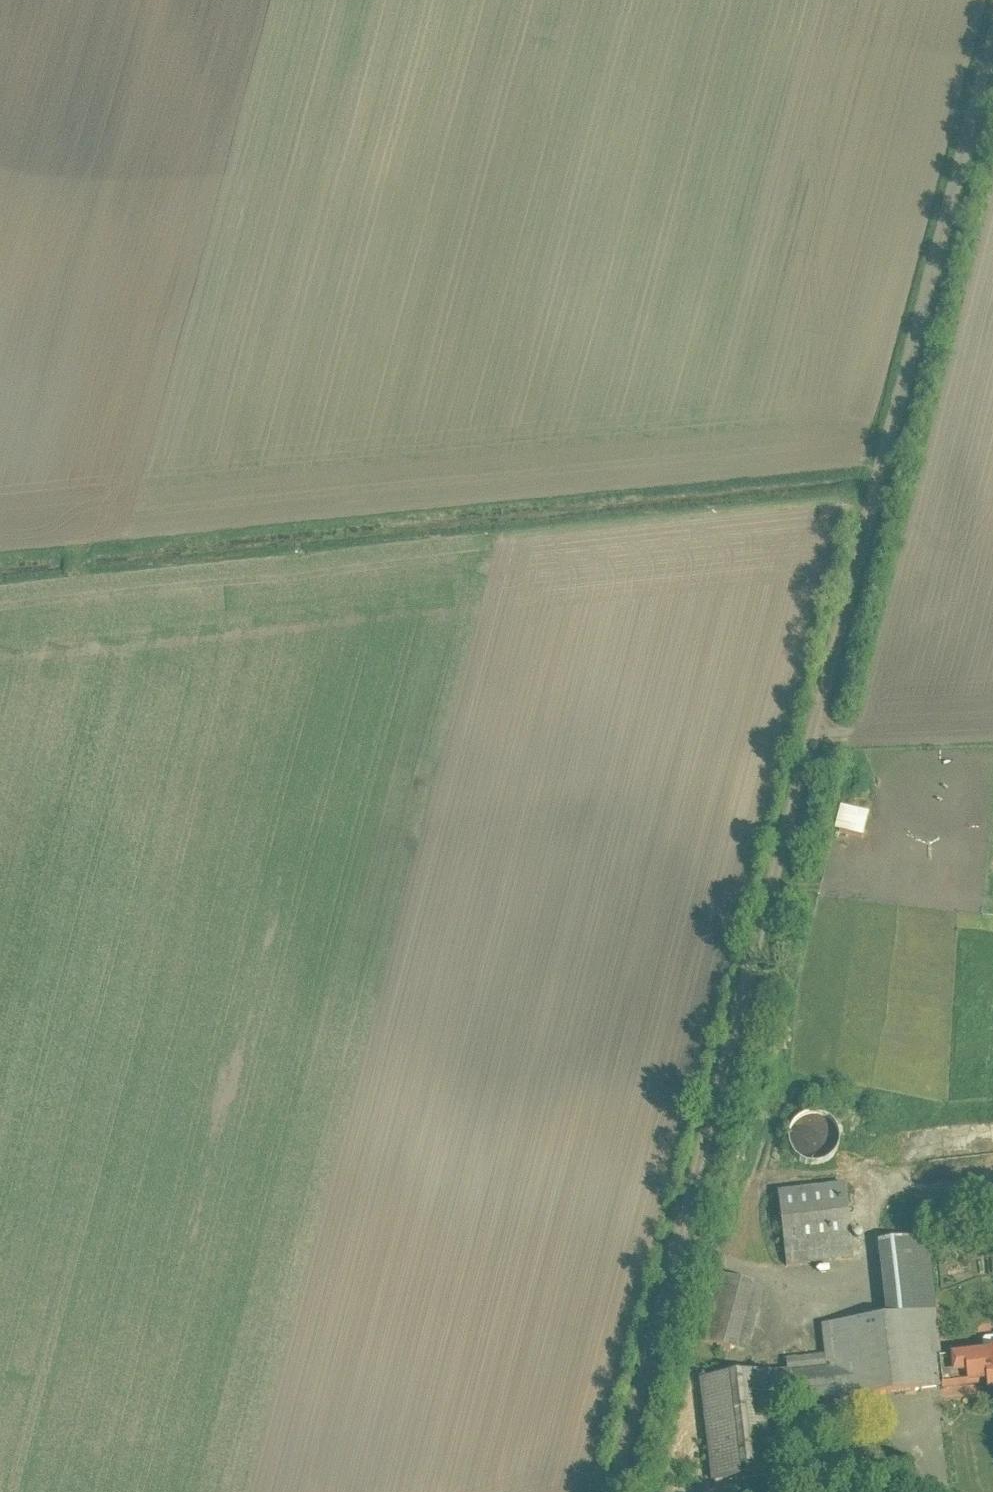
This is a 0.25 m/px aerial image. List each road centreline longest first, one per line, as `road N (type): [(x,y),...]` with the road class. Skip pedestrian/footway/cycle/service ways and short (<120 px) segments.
road 1 (track): [(992,38),(616,1491)]

